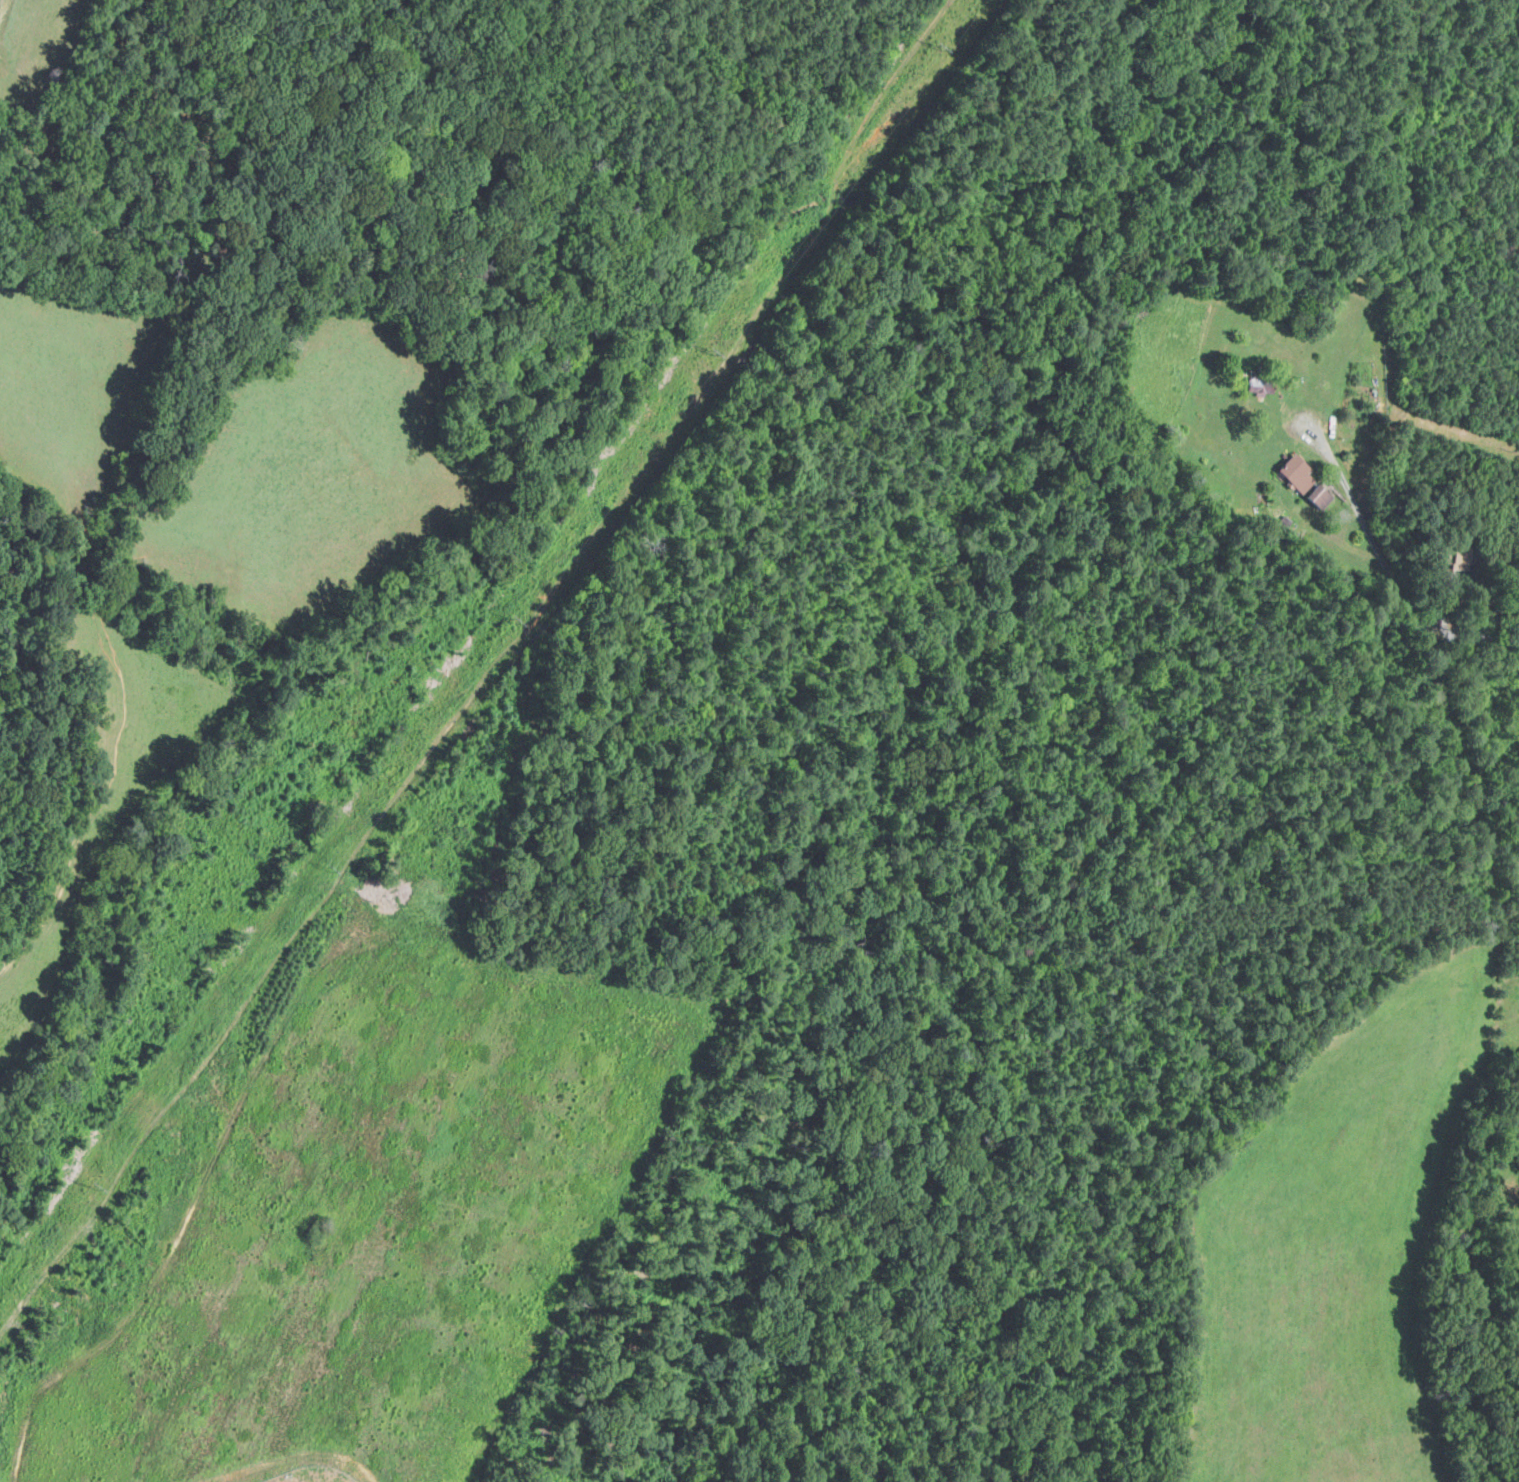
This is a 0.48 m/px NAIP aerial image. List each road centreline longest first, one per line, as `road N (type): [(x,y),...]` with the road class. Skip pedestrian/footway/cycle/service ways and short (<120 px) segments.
road 1 (residential): [(1518,911),(1472,828),(1433,684)]

